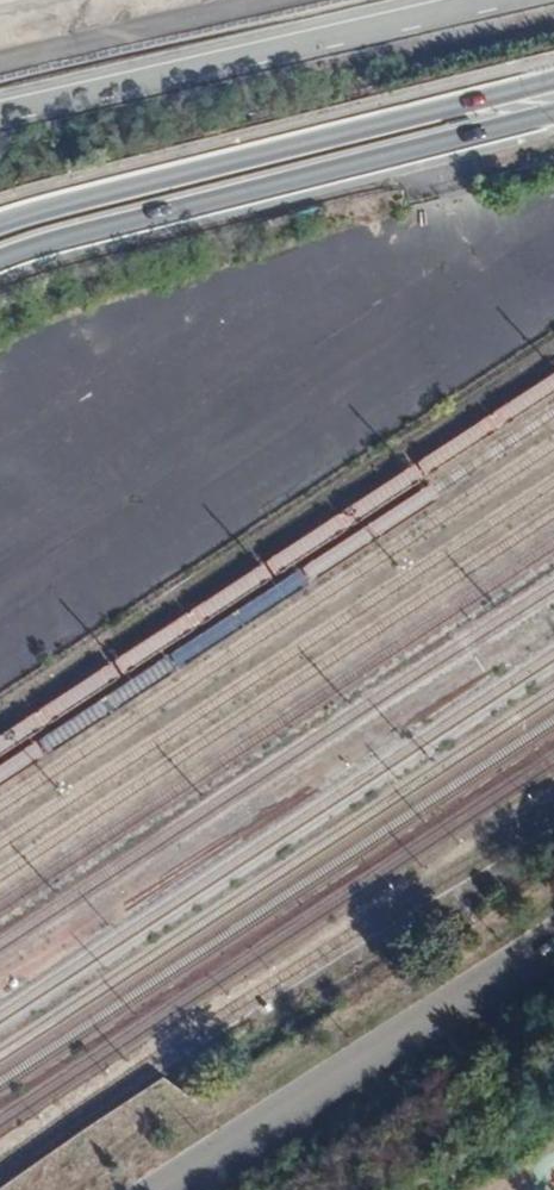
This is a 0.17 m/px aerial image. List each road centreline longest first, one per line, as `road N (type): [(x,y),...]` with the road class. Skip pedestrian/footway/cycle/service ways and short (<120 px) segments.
road 1 (primary): [(0,265),(553,118)]
road 2 (primary): [(553,77),(0,220)]
road 3 (residential): [(162,1189),(553,936)]

